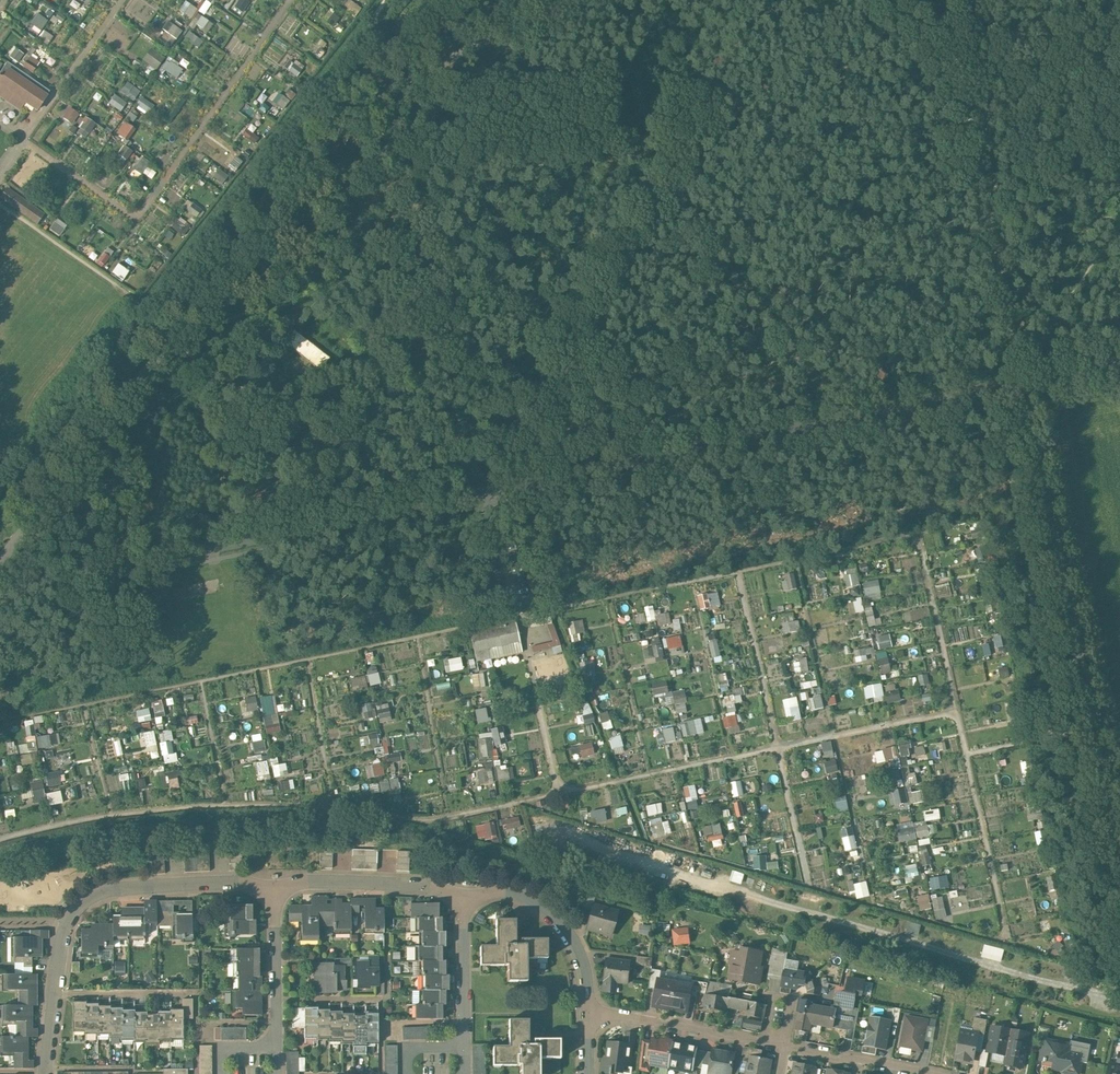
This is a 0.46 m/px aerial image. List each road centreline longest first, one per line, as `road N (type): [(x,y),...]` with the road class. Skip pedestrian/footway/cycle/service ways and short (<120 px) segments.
road 1 (tertiary): [(1021,384),(0,590)]
road 2 (unclassified): [(0,561),(274,201),(347,119),(564,0)]
road 3 (residential): [(1119,859),(1021,384)]
road 4 (residential): [(274,890),(230,882),(104,891),(85,900),(64,932),(44,1073)]
road 5 (residential): [(587,1009),(785,1046)]
road 6 (residential): [(587,1009),(577,952),(548,913),(501,892),(463,900)]
road 7 (residential): [(463,900),(399,886),(303,882),(274,890)]
road 8 (residential): [(276,1045),(274,890)]
road 9 (residential): [(785,1046),(929,1073)]
road 10 (residential): [(465,1045),(463,900)]

